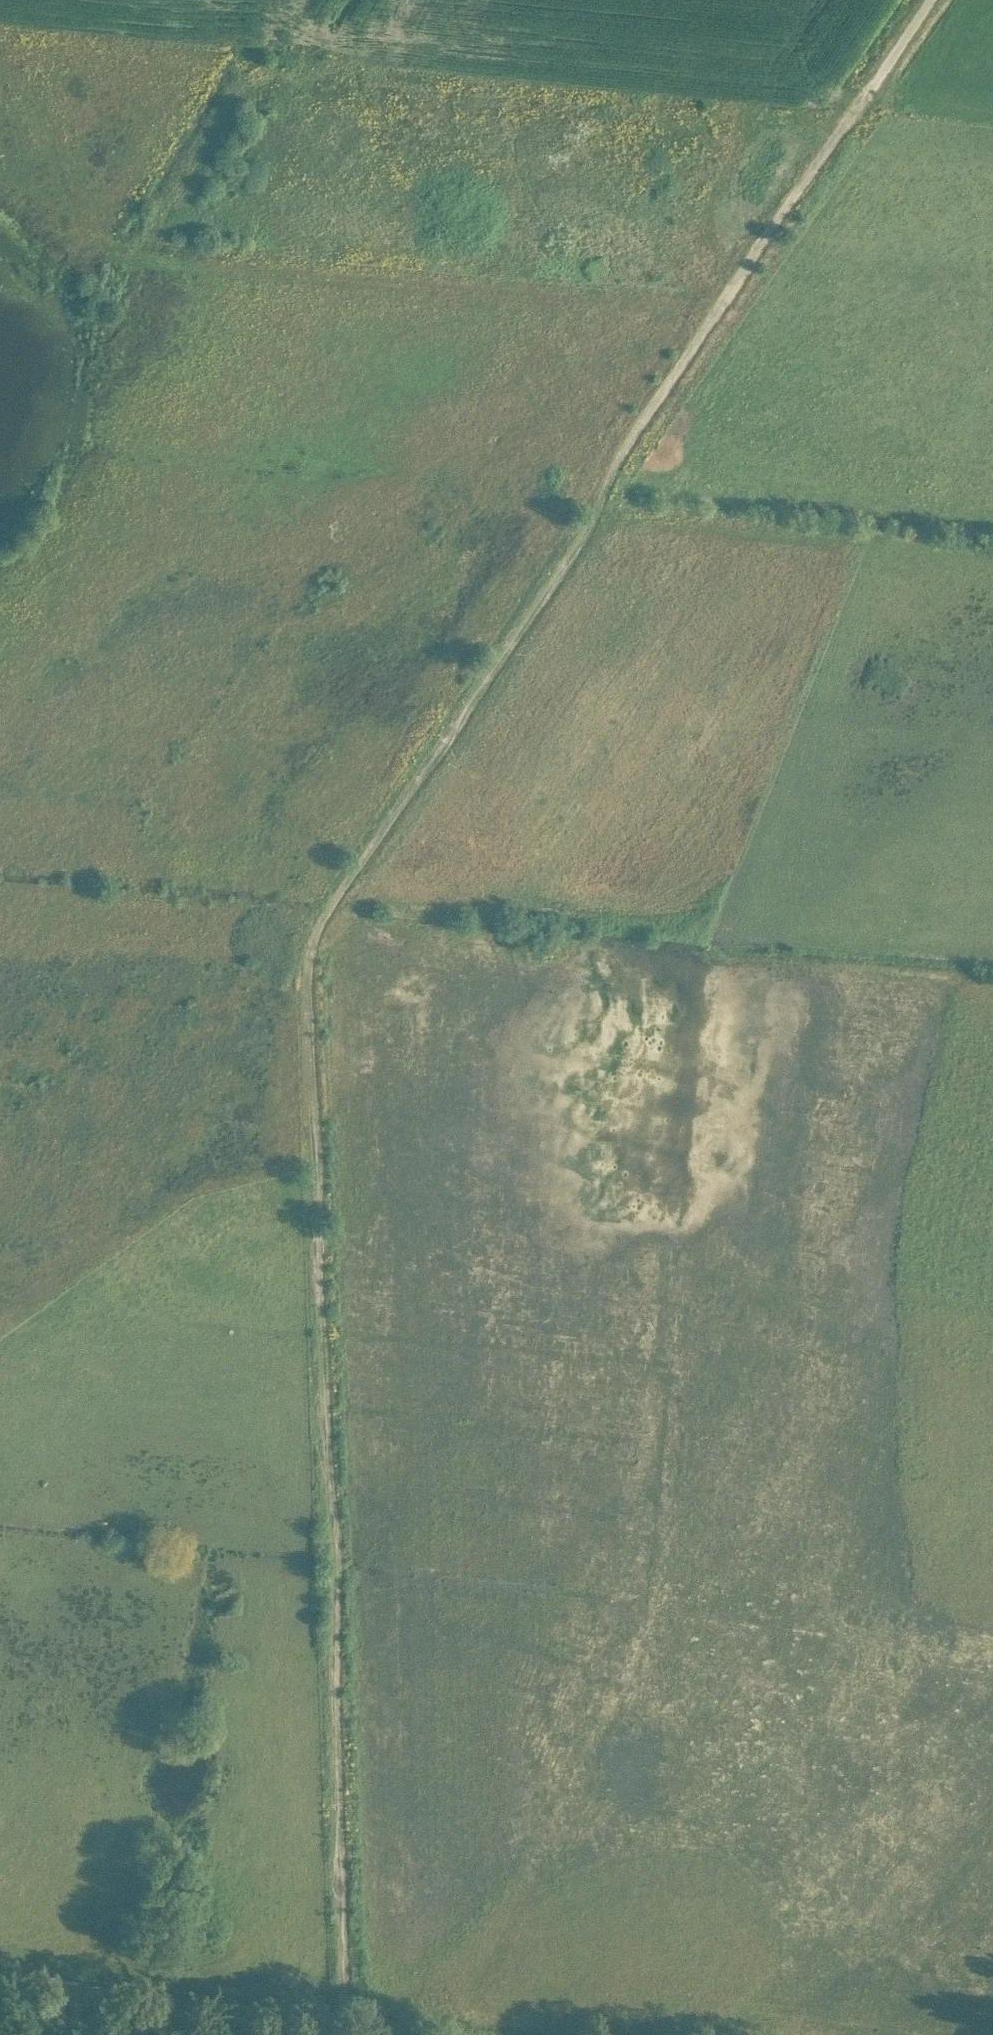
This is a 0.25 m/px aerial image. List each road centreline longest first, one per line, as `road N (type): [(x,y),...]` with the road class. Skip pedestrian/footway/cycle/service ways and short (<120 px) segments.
road 1 (track): [(0,62),(13,67),(105,246),(200,275),(725,314)]

